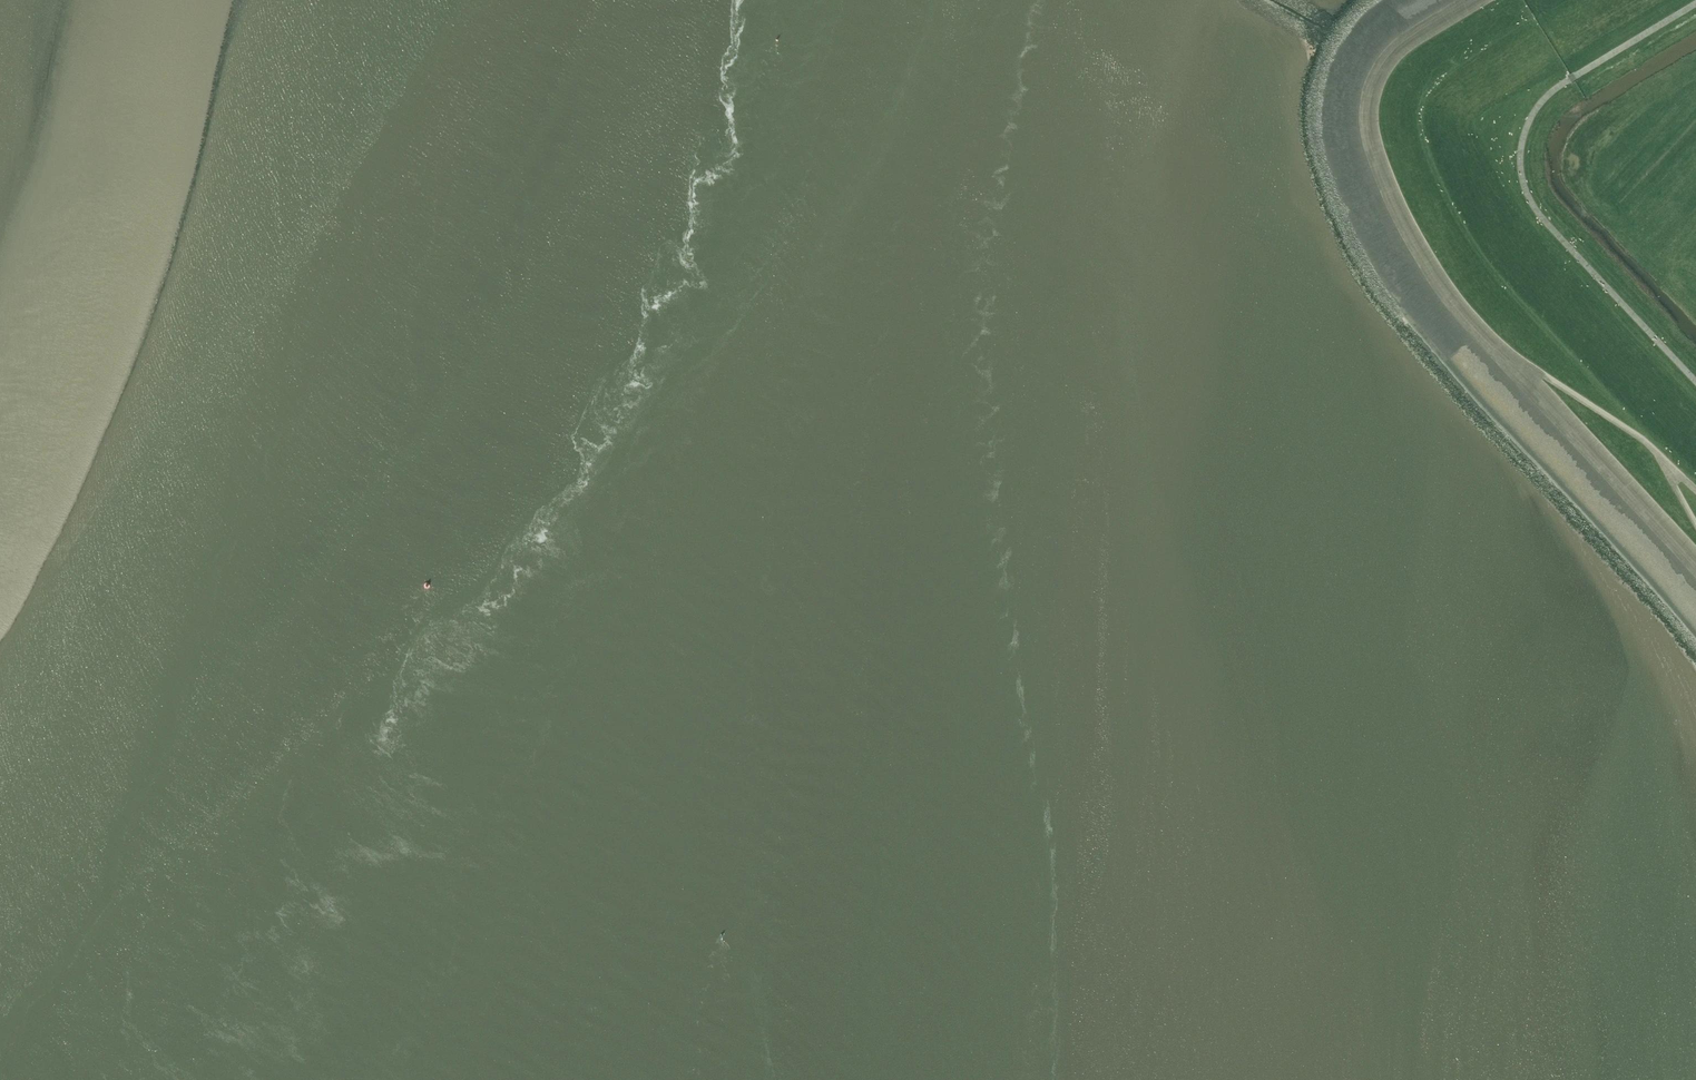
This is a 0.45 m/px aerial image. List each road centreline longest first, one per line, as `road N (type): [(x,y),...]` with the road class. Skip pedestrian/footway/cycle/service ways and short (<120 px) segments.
road 1 (unclassified): [(1695,384),(1531,206),(1521,163),(1541,102),(1695,7)]

